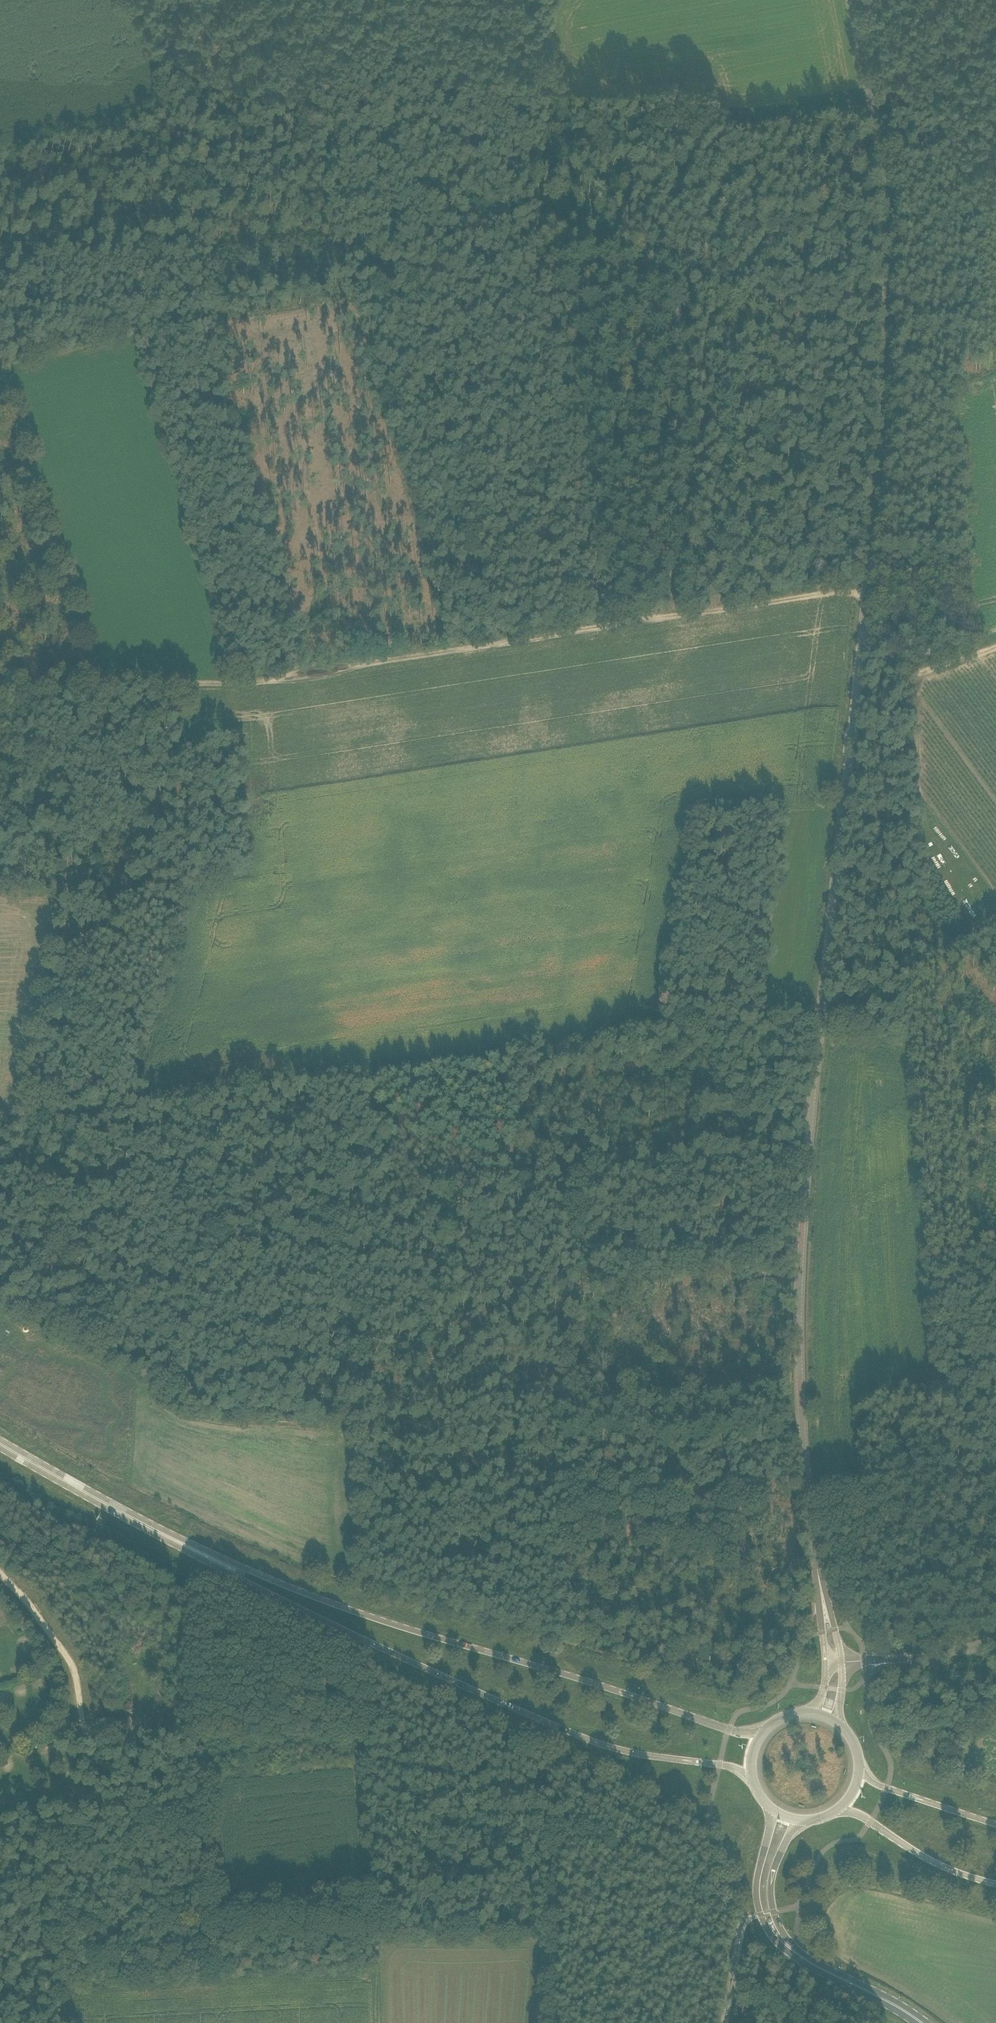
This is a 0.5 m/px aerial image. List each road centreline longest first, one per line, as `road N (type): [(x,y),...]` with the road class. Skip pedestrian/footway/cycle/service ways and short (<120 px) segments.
road 1 (tertiary): [(821,1590),(800,1390),(800,1271),(883,456),(888,240),(884,169),(850,0)]
road 2 (track): [(110,1114),(125,1264),(346,1260),(351,1316),(800,1271)]
road 3 (track): [(110,1114),(662,1034),(819,1022),(924,966)]
road 4 (track): [(946,123),(929,138),(874,116),(542,175),(430,129),(277,150)]
road 5 (primary): [(195,1551),(344,1630),(595,1742),(721,1765),(754,1779)]
road 6 (track): [(277,150),(214,157),(187,176),(206,321),(307,670)]
road 7 (primary): [(765,1733),(730,1731),(407,1629),(195,1551)]
road 8 (track): [(307,670),(867,592)]
road 9 (primary): [(195,1551),(0,1445)]
road 10 (track): [(104,699),(307,670)]
road 11 (track): [(187,176),(0,216)]
road 12 (track): [(335,1261),(316,1222),(319,1180),(299,1136),(292,1085)]
road 13 (primary): [(836,1810),(944,1868),(995,1884)]
road 14 (track): [(104,699),(65,859)]
road 15 (secondary): [(772,1807),(758,1905),(770,1932),(796,1953)]
road 16 (unclassified): [(841,1663),(957,1651),(995,1638)]
road 17 (primary): [(995,1824),(886,1789),(858,1771)]
road 18 (track): [(861,639),(903,670),(924,674),(995,653)]
road 19 (secondary): [(796,1953),(774,1914),(771,1883),(802,1820)]
road 20 (track): [(335,141),(301,0)]
road 21 (secondary): [(920,2022),(796,1953)]
road 22 (track): [(550,506),(571,632)]

